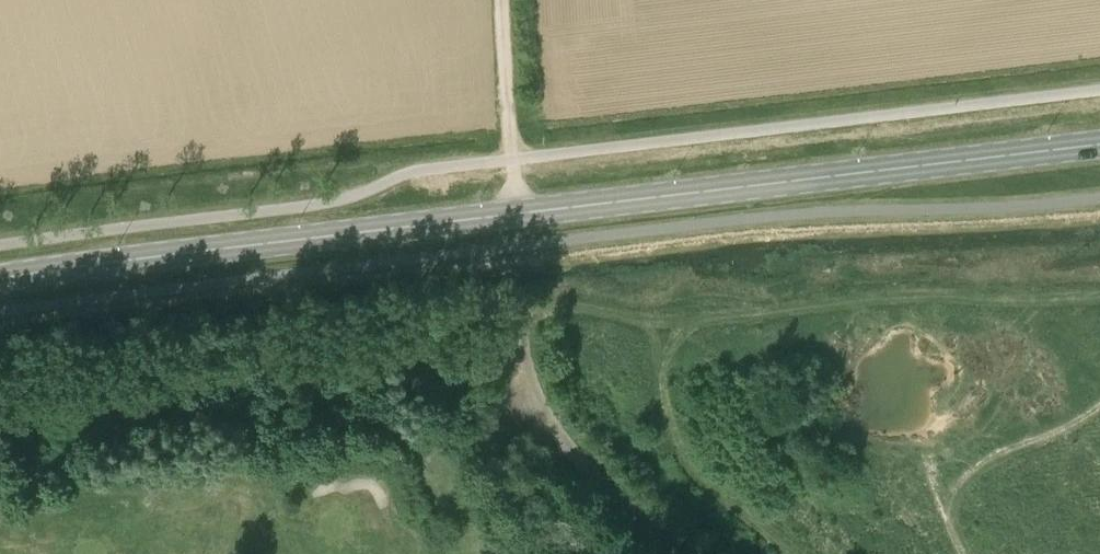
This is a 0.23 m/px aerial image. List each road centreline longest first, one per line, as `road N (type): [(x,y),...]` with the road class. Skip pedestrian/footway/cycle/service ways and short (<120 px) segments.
road 1 (secondary): [(0,278),(1099,146)]
road 2 (unclassified): [(674,553),(558,436),(518,343),(510,274)]
road 3 (track): [(517,214),(500,0)]

